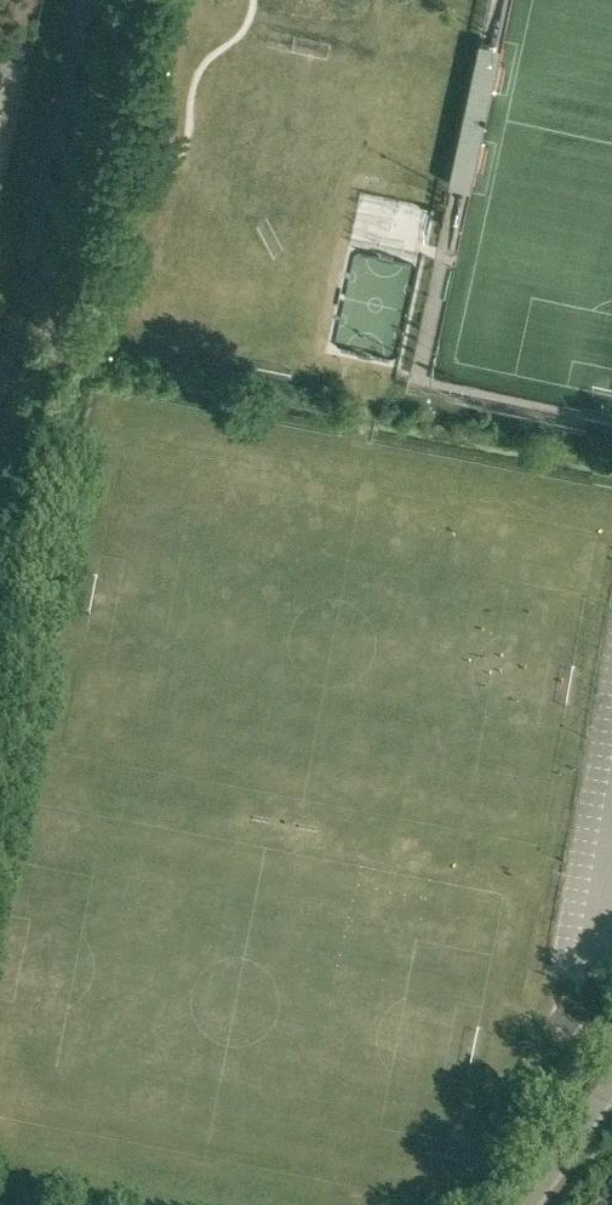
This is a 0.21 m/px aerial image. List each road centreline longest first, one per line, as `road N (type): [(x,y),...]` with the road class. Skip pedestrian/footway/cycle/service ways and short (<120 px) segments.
road 1 (residential): [(527,1204),(611,1084)]

